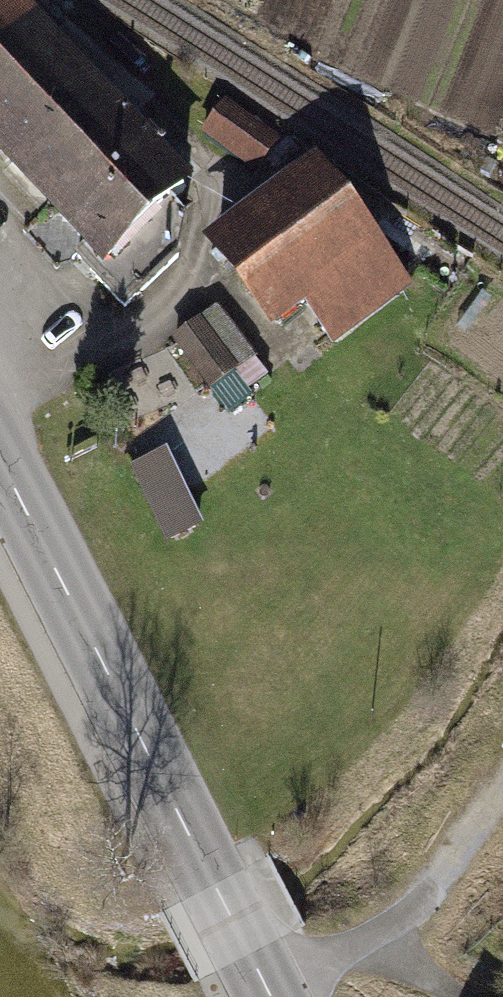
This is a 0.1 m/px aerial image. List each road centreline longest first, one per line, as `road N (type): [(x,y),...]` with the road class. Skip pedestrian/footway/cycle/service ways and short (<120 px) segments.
road 1 (primary): [(265,996),(0,459)]
road 2 (track): [(361,938),(466,996)]

